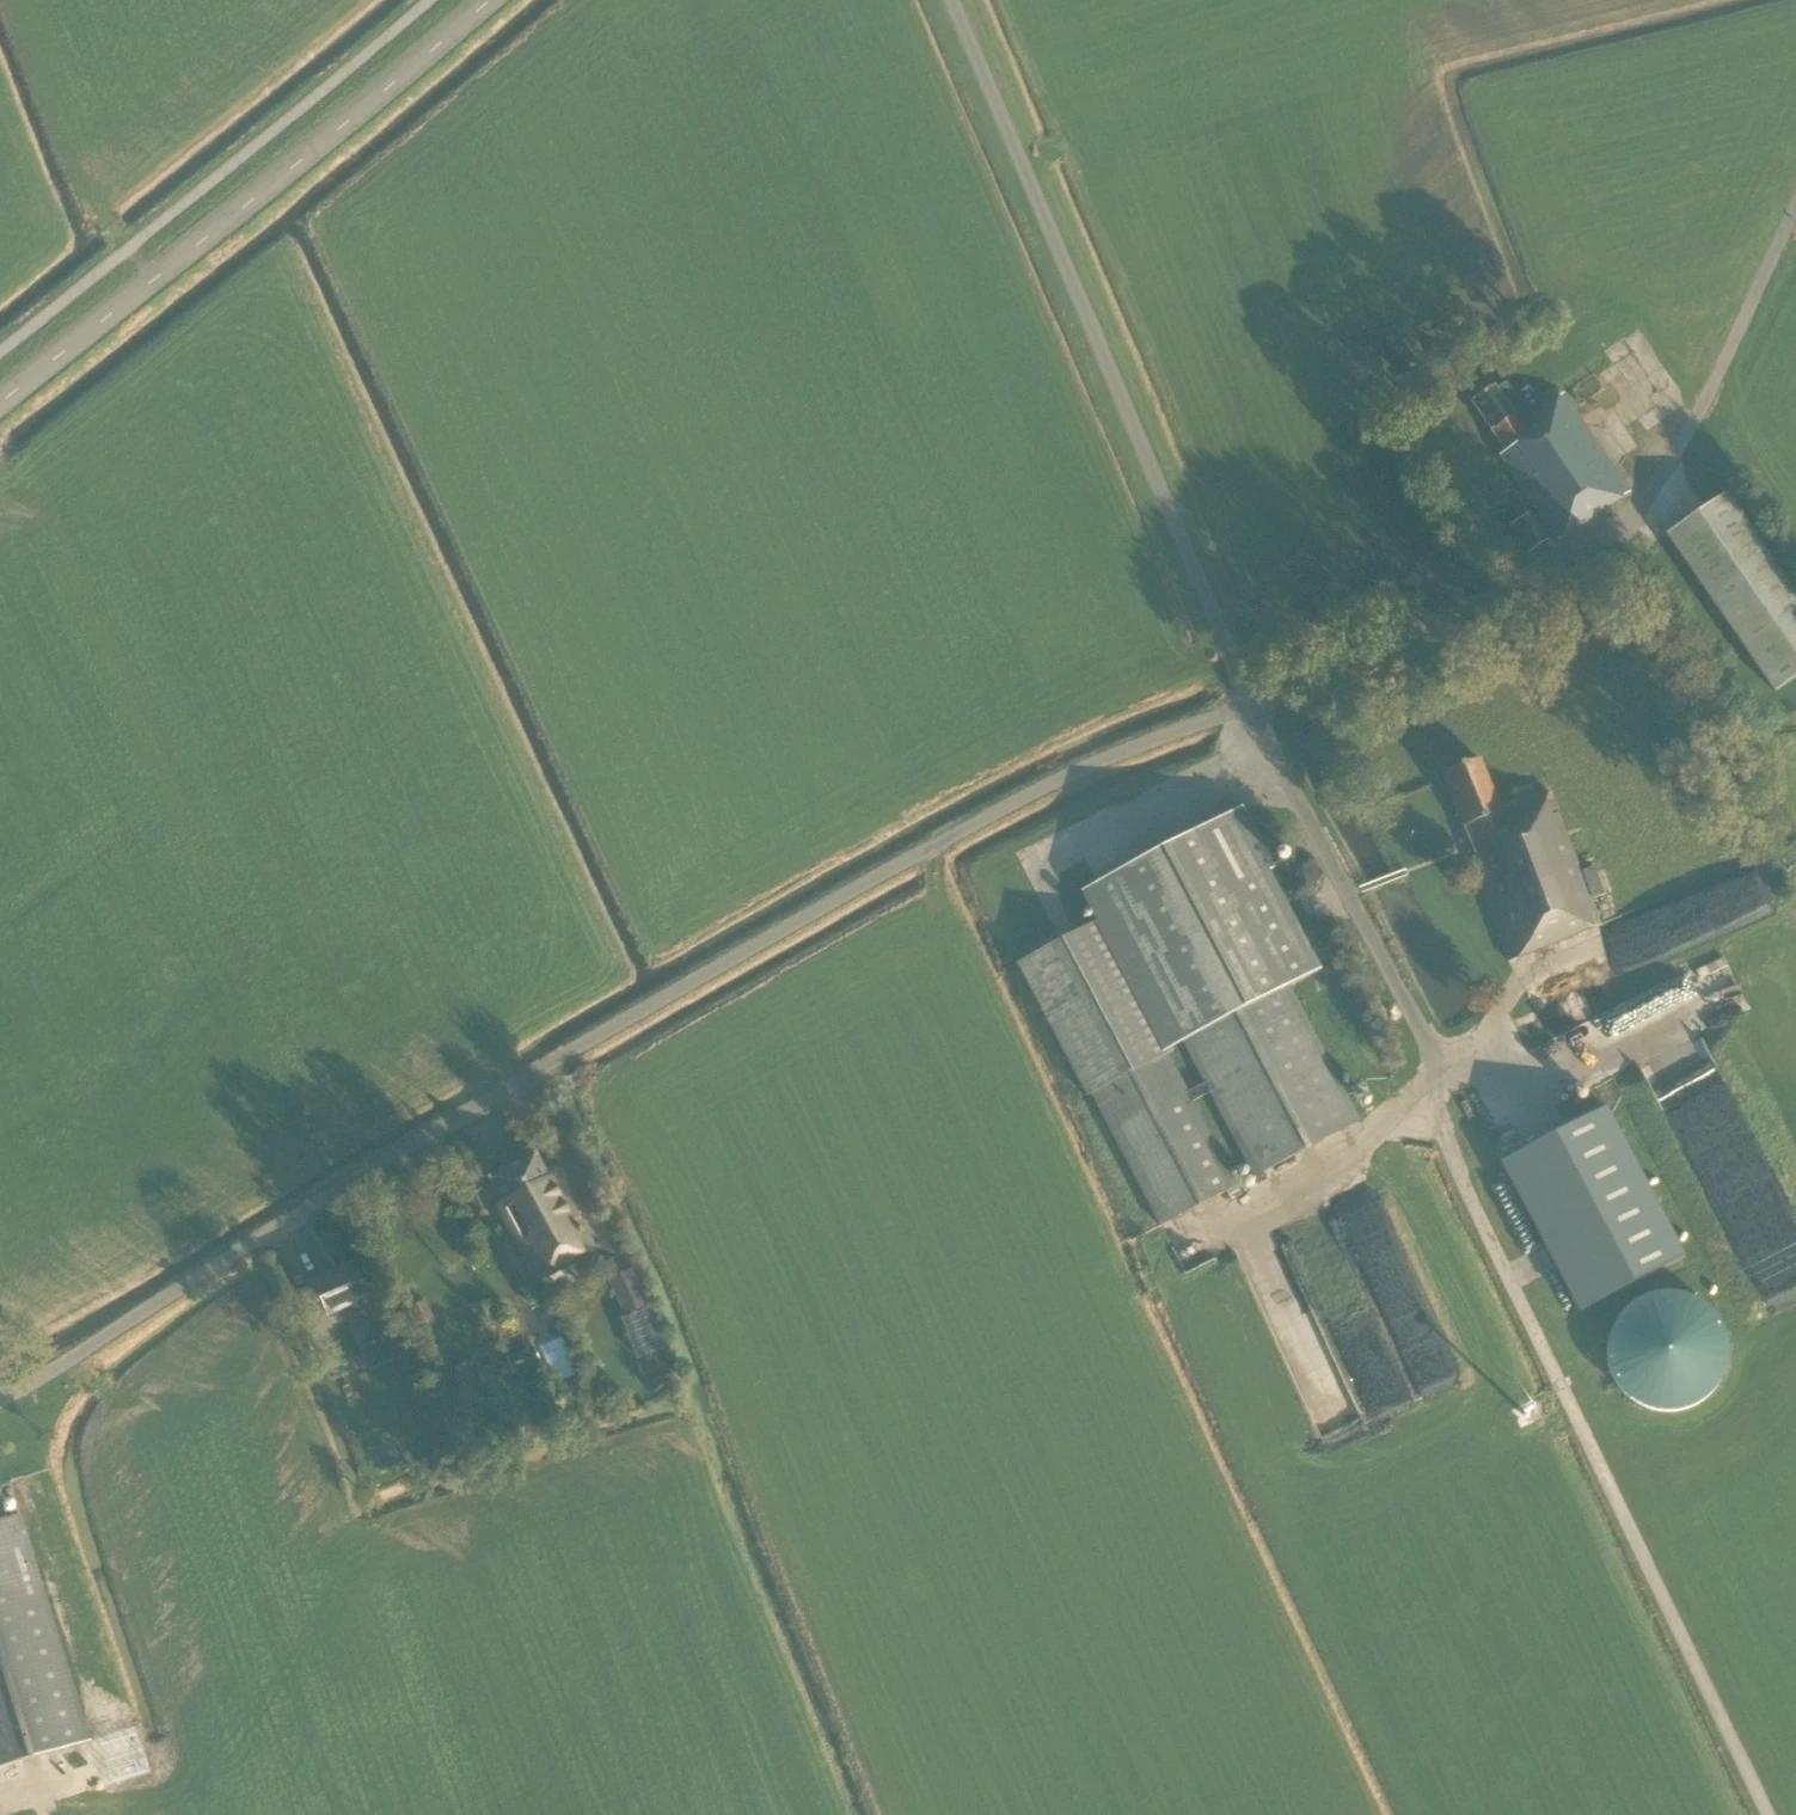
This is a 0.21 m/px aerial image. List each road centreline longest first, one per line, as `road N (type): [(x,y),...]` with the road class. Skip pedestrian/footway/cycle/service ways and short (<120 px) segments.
road 1 (unclassified): [(0,1401),(989,823),(1159,745),(1257,711)]
road 2 (track): [(1759,1814),(1421,1108),(1441,1066),(1257,711)]
road 3 (unclassified): [(1257,711),(952,0)]
road 4 (unclassified): [(1257,711),(1620,522),(1671,461),(1795,214)]
road 5 (secondary): [(0,406),(492,0)]

